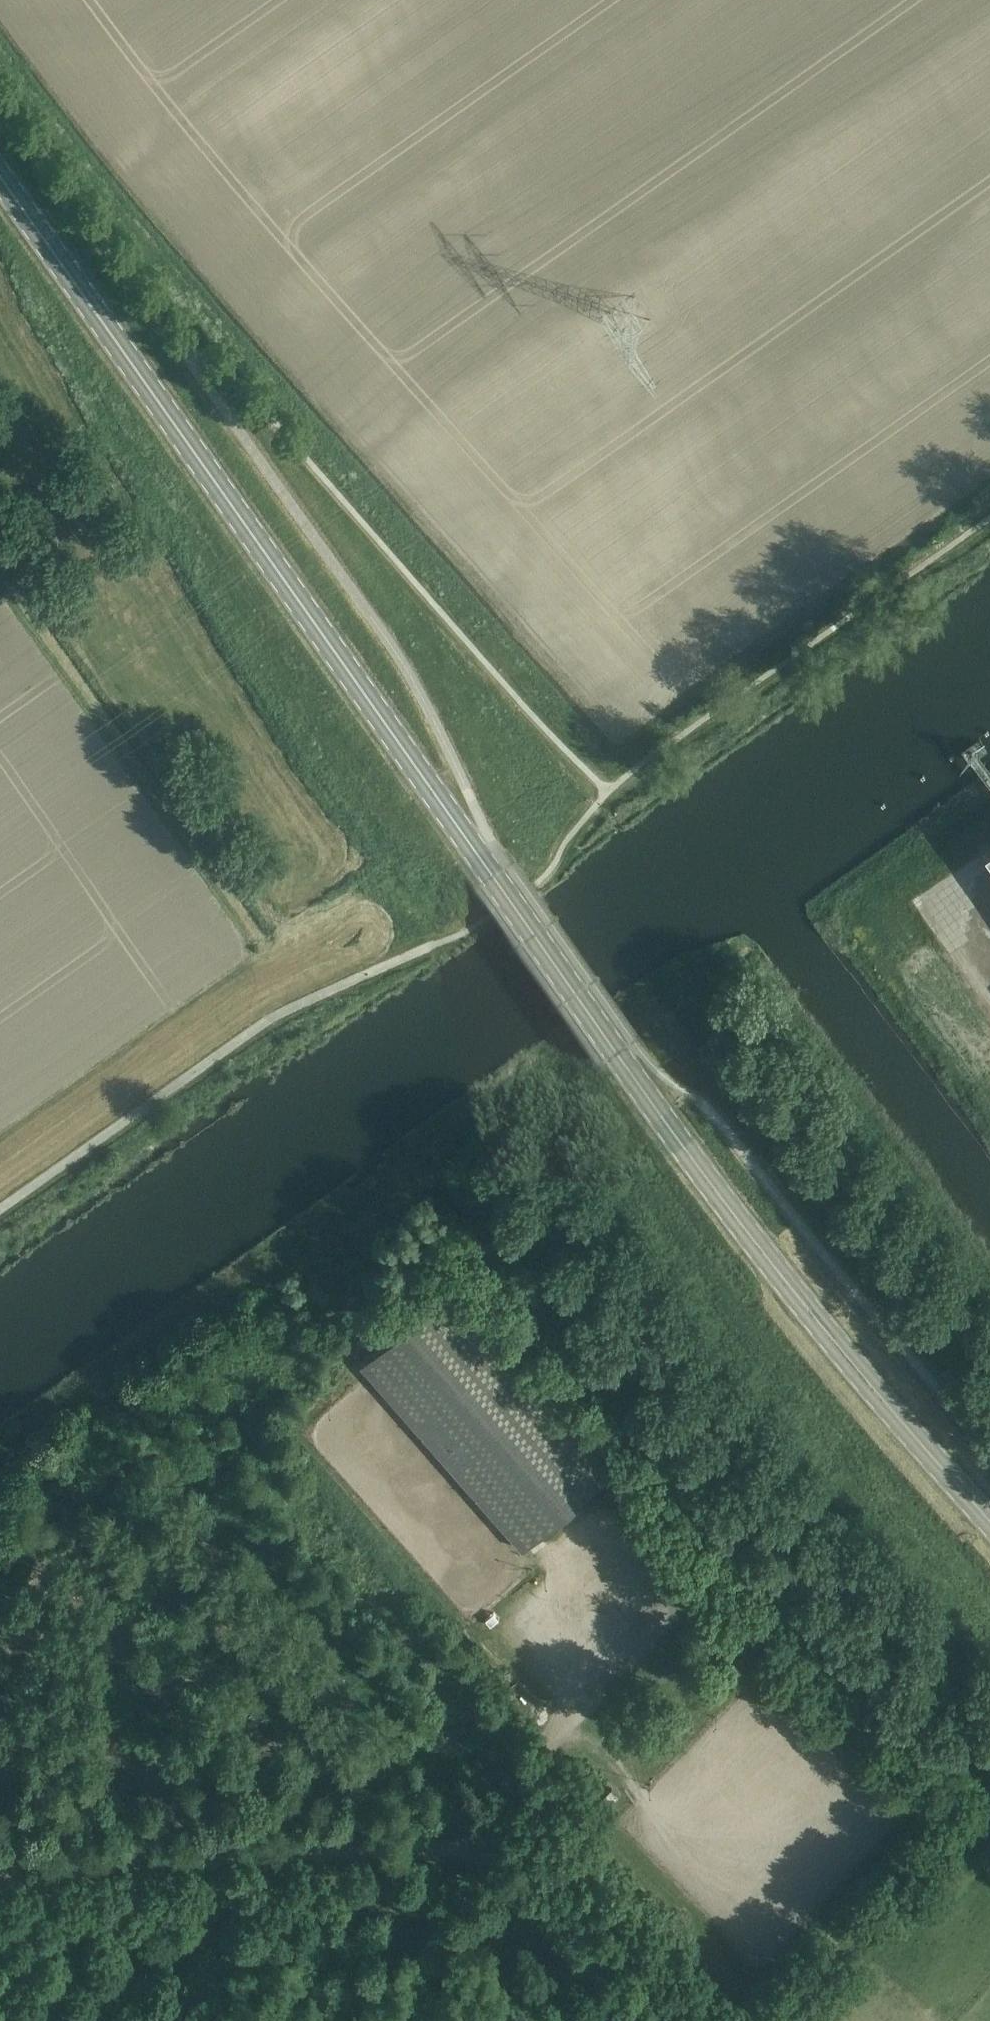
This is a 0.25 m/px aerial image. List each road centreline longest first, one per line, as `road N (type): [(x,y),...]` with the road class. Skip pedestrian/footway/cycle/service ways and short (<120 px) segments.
road 1 (secondary): [(989,1524),(773,1262),(617,1055),(0,176)]
road 2 (unclassified): [(0,1862),(480,1846)]
road 3 (unclassified): [(480,1846),(658,2020)]
road 4 (unclassified): [(603,1685),(499,1800),(479,1830),(480,1846)]

